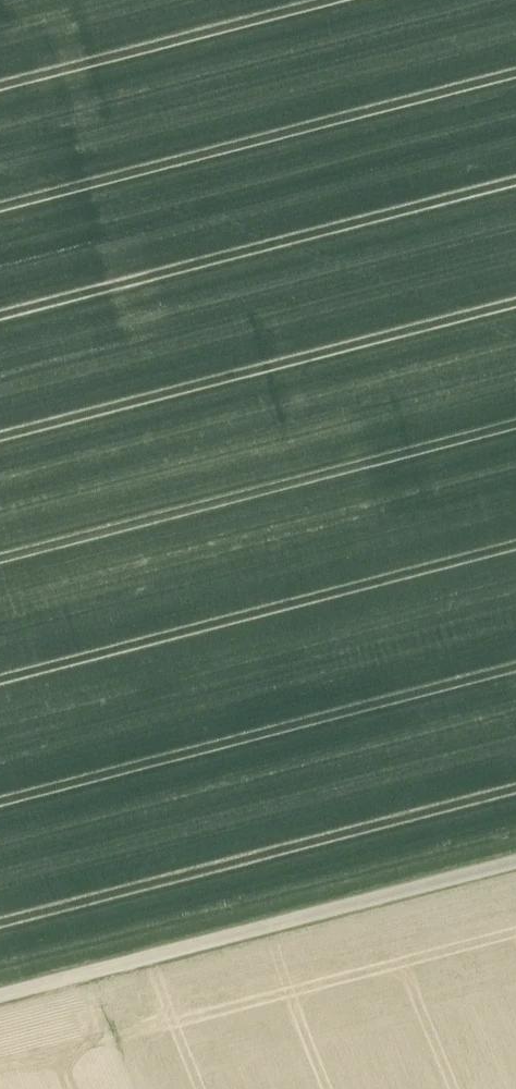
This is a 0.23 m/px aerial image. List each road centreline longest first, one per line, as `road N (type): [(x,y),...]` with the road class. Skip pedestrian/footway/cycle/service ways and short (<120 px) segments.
road 1 (track): [(0,1002),(515,868)]

